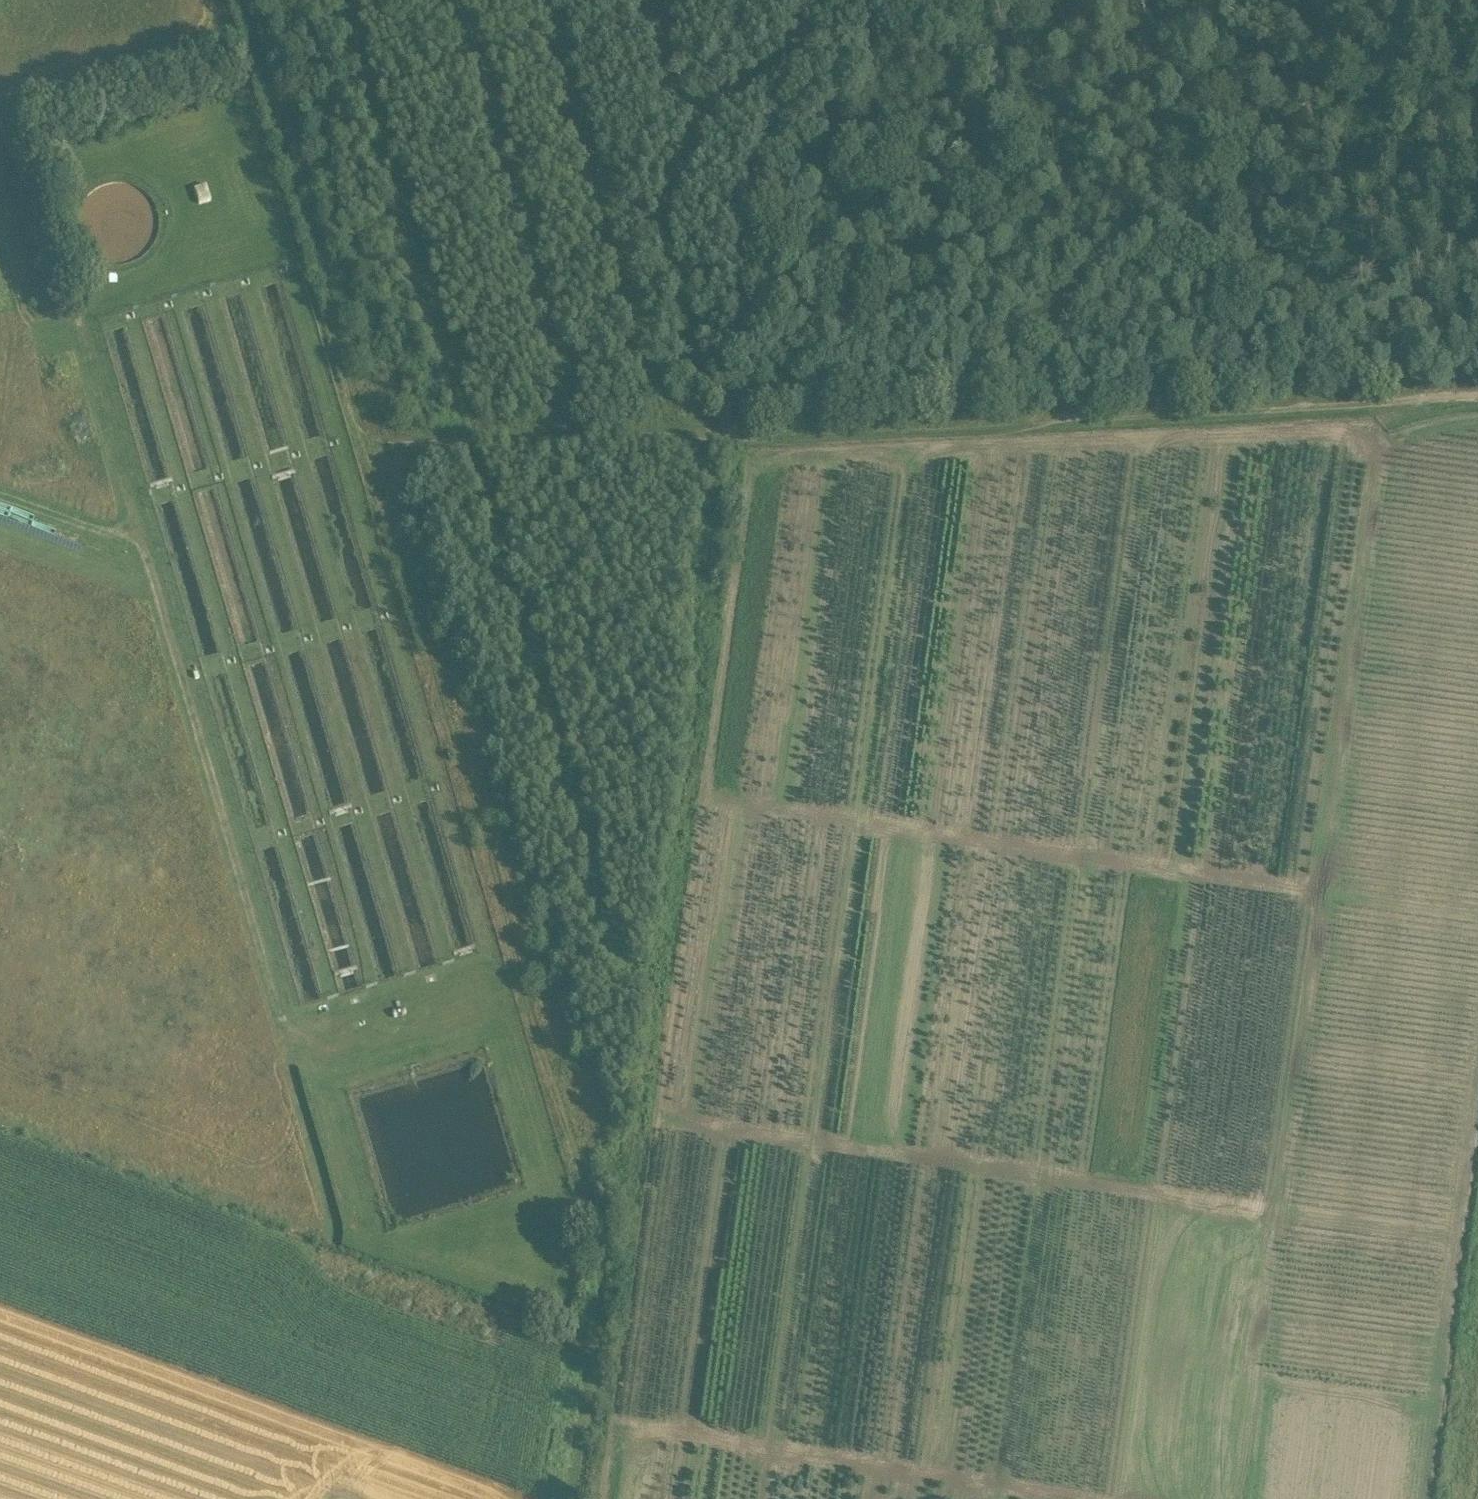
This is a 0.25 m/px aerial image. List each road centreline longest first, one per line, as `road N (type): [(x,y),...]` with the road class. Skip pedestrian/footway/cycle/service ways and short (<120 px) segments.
road 1 (track): [(1477,394),(1308,415),(778,441),(675,431),(400,444),(361,428)]
road 2 (track): [(361,428),(598,1233),(600,1309),(572,1498)]
road 3 (track): [(361,428),(240,0)]

